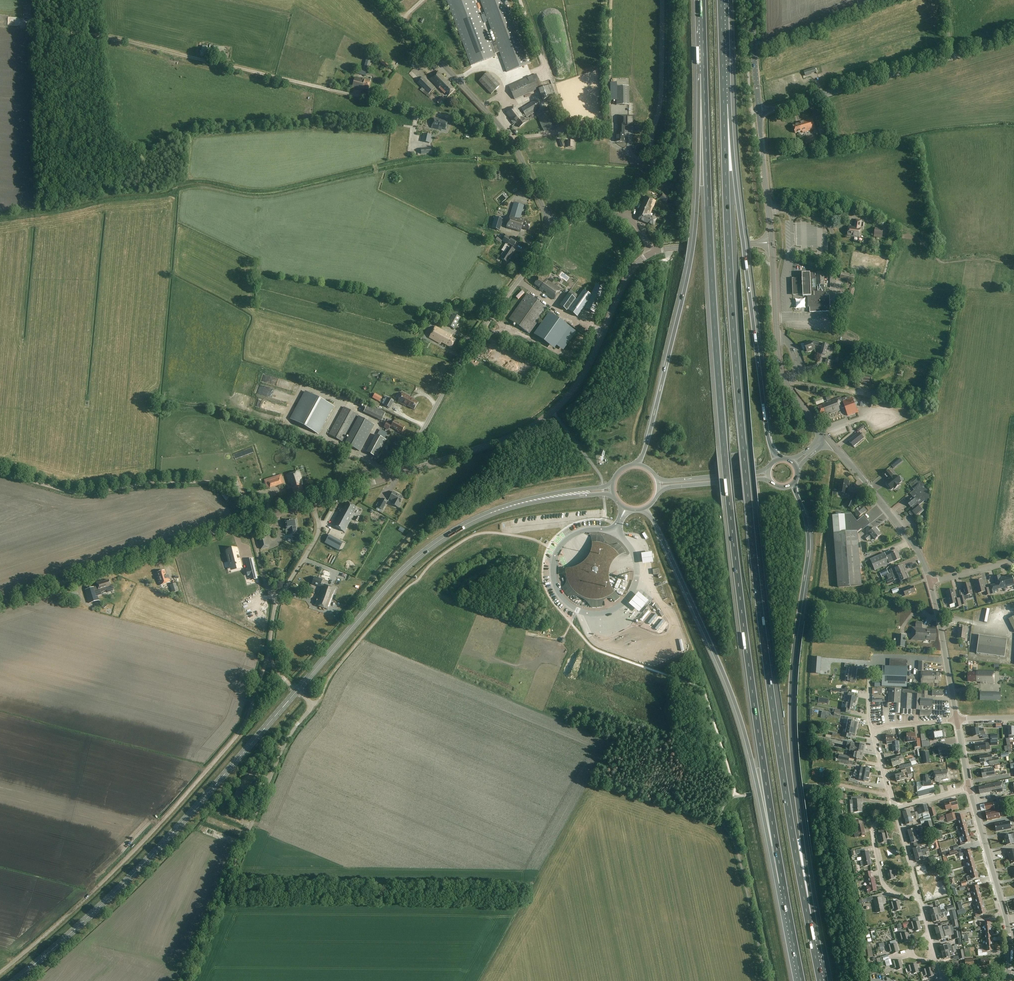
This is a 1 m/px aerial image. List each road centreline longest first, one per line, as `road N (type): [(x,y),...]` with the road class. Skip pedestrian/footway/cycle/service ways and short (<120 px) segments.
road 1 (motorway): [(704,74),(729,503),(783,883)]
road 2 (motorway): [(804,890),(760,613),(725,125)]
road 3 (track): [(270,651),(246,724),(113,872),(0,972)]
road 4 (motorway): [(804,890),(790,715),(809,541),(793,485)]
road 5 (primary): [(14,980),(167,840),(297,691)]
road 6 (motorway): [(645,508),(733,698),(783,883)]
road 7 (motorway): [(704,74),(690,264),(638,464)]
road 8 (primary): [(297,691),(438,542),(505,508),(578,493)]
road 9 (tertiary): [(404,472),(516,435),(558,407),(591,360),(628,275),(653,252)]
road 10 (motorway): [(777,460),(767,430),(725,125)]
road 11 (tertiary): [(0,603),(312,502)]
road 12 (unclassified): [(186,980),(281,752),(311,708),(297,691)]
road 13 (track): [(333,90),(120,40),(21,29)]
road 14 (unclassified): [(552,228),(459,366),(402,461),(404,472)]
road 15 (track): [(251,522),(215,482),(80,495),(0,473)]
road 16 (unclassified): [(759,111),(1013,38)]
road 17 (unclassified): [(629,219),(654,171),(662,0)]
road 18 (unclassified): [(297,691),(276,669),(269,647),(279,597),(317,535),(312,502)]
road 19 (secondary): [(825,435),(782,374),(772,242)]
road 20 (secondary): [(1012,956),(969,787)]
road 21 (secondary): [(930,581),(915,548),(830,441)]
road 22 (unclassified): [(499,125),(383,0)]
road 23 (unclassified): [(499,125),(333,90)]
road 24 (secondary): [(957,720),(930,581)]
road 25 (secondary): [(772,242),(759,111)]
road 26 (motorway): [(725,125),(721,0)]
road 27 (residential): [(919,897),(893,891),(883,879),(874,829),(895,809)]
road 28 (tertiary): [(653,252),(772,242)]

